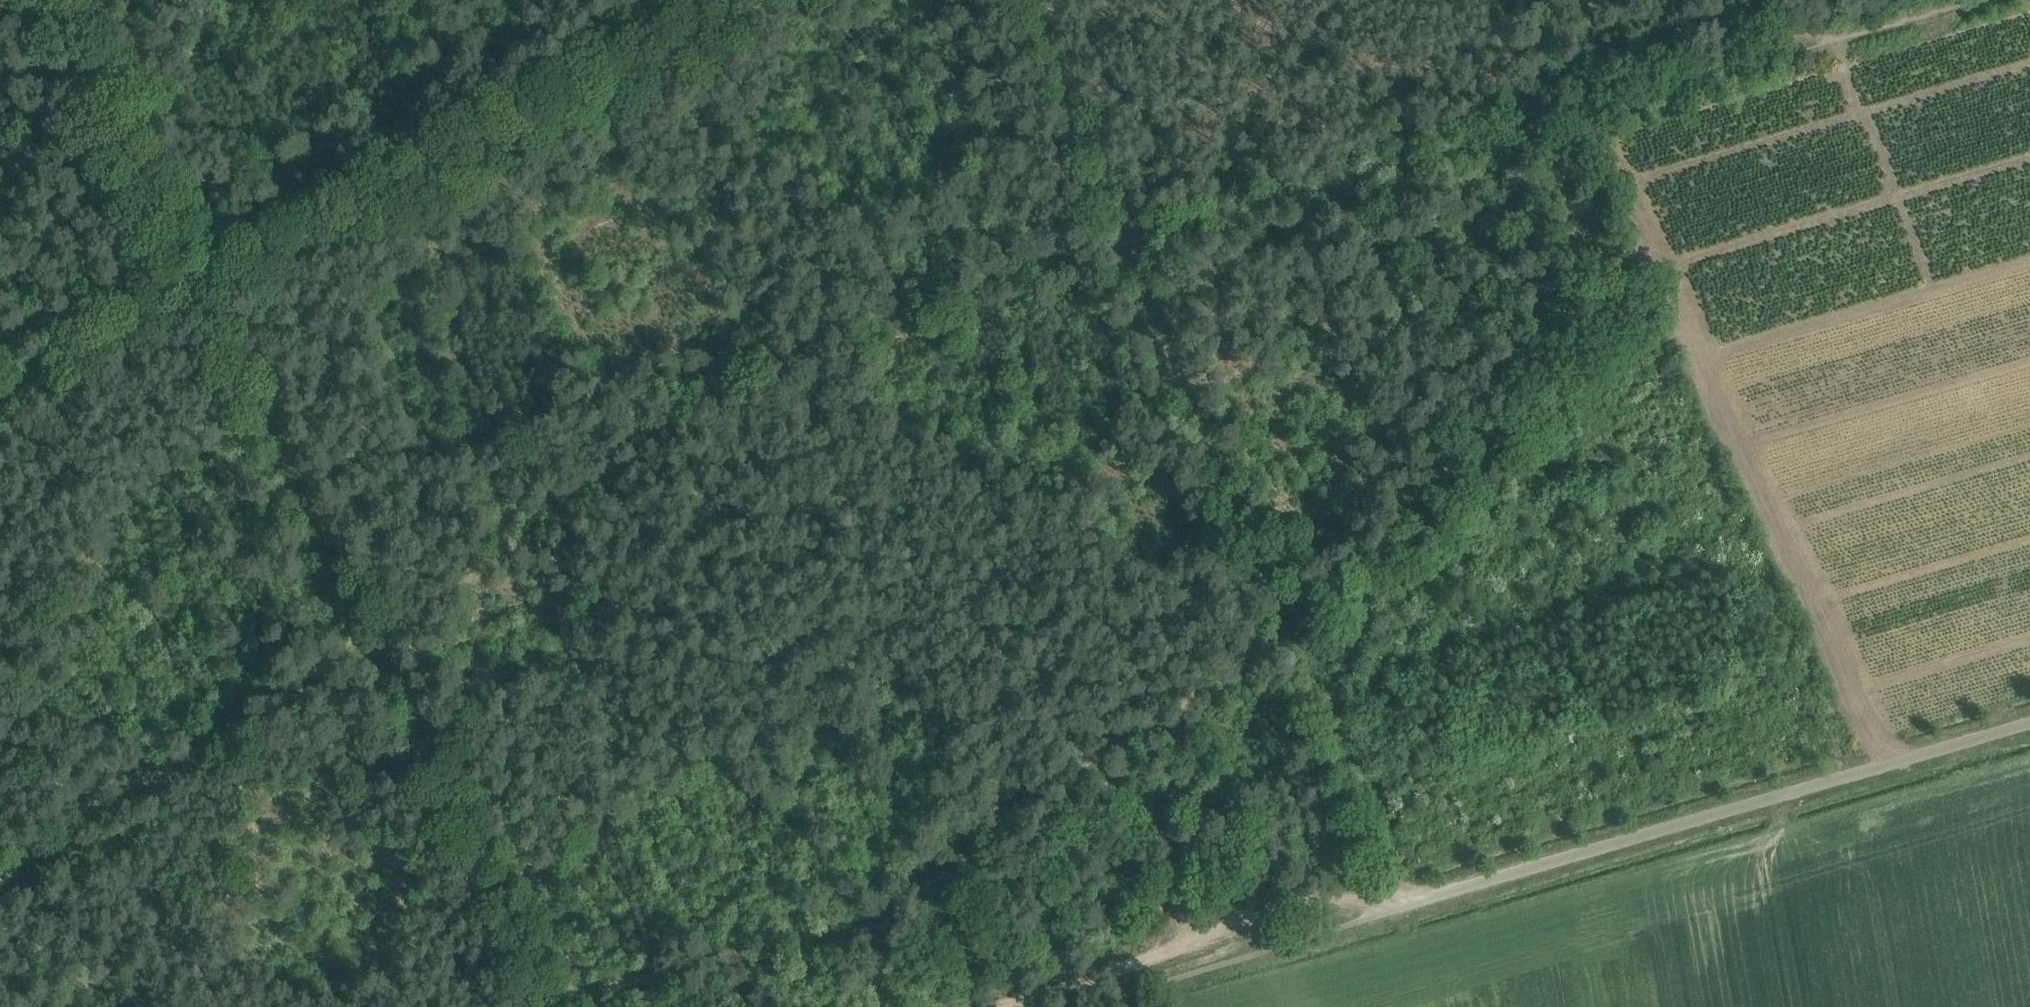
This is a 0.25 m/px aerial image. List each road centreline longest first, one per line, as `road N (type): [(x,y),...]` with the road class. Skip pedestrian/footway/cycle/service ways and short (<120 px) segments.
road 1 (track): [(1576,112),(1880,767)]
road 2 (unclassified): [(1373,915),(2029,723)]

